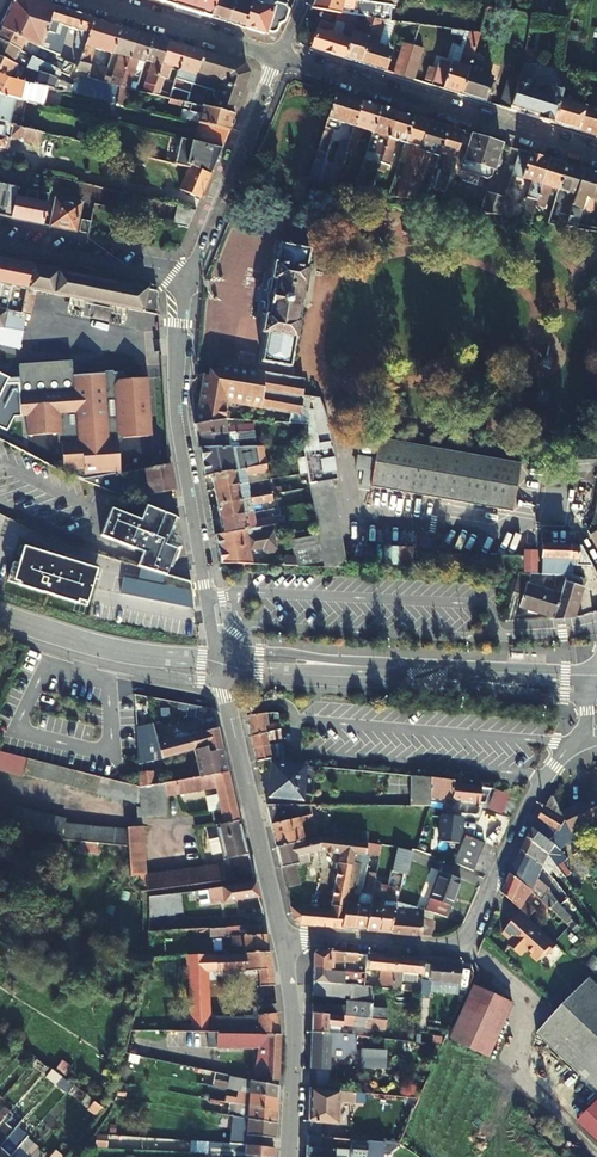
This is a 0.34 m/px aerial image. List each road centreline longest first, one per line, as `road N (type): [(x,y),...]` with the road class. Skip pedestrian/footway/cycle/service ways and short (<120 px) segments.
road 1 (residential): [(584,736),(546,776),(475,927),(457,946),(281,936)]
road 2 (residential): [(596,670),(216,652)]
road 3 (residential): [(216,652),(177,410),(181,281)]
road 4 (residential): [(221,679),(592,694)]
road 5 (residential): [(278,57),(596,154)]
road 6 (residential): [(281,936),(221,679)]
road 7 (residential): [(181,281),(278,57)]
road 8 (residential): [(0,632),(123,669),(221,679)]
road 9 (residential): [(288,1156),(294,1027),(281,936)]
road 10 (residential): [(278,57),(92,0)]
road 11 (residential): [(0,244),(181,281)]

